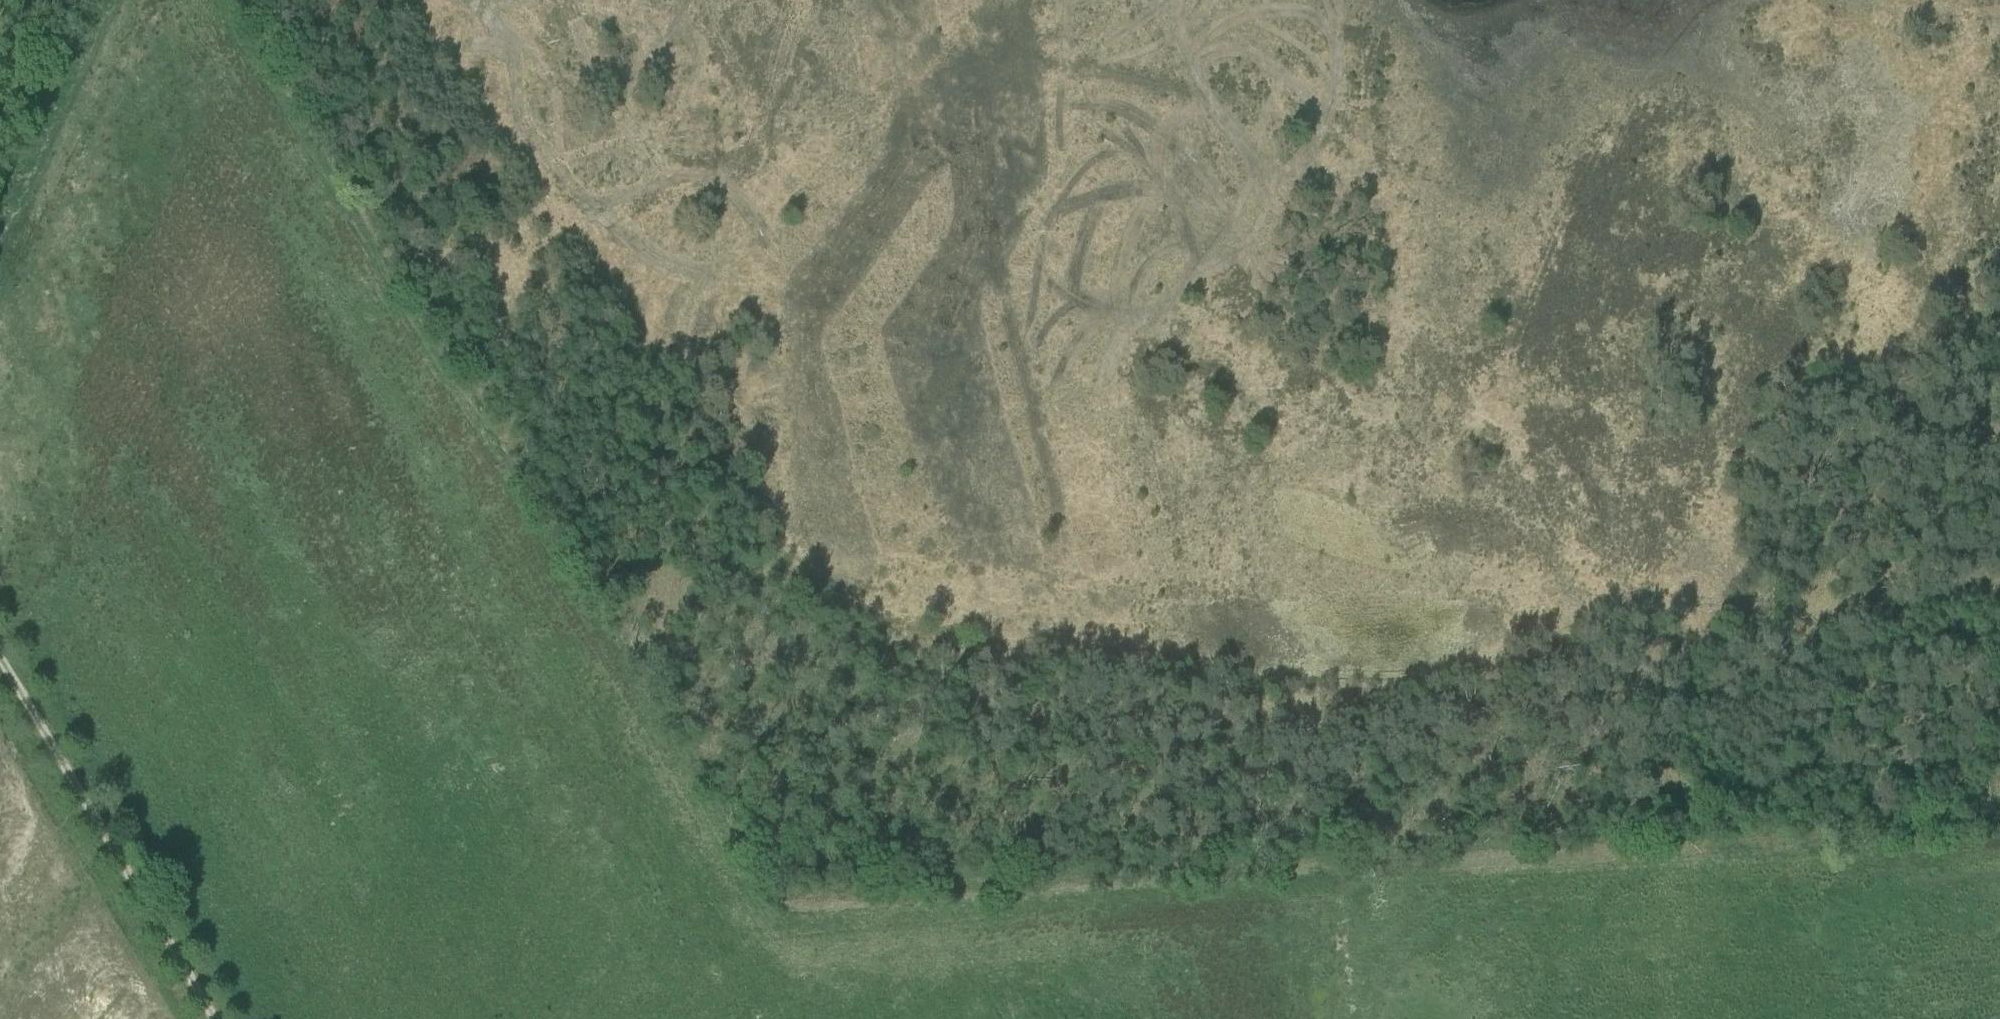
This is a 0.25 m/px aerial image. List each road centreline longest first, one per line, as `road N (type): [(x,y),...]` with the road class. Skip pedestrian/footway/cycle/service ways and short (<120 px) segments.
road 1 (track): [(0,674),(207,1018)]

